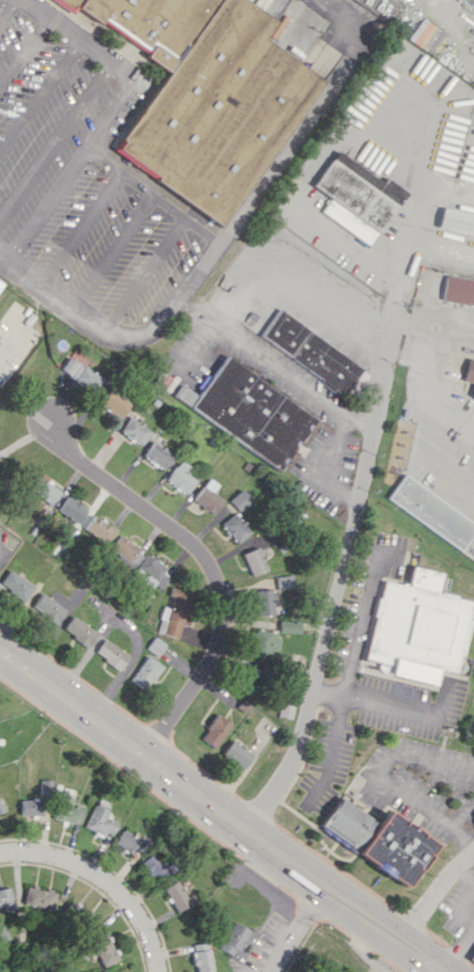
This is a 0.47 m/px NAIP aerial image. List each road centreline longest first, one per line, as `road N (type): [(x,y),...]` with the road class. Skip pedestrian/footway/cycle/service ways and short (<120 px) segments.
road 1 (residential): [(244,831),(297,750),(420,212)]
road 2 (primary): [(0,650),(440,971)]
road 3 (residential): [(143,755),(211,661),(223,608),(217,580),(184,536),(82,459),(52,417)]
road 4 (residential): [(0,855),(61,858),(100,876),(134,906),(156,971)]

